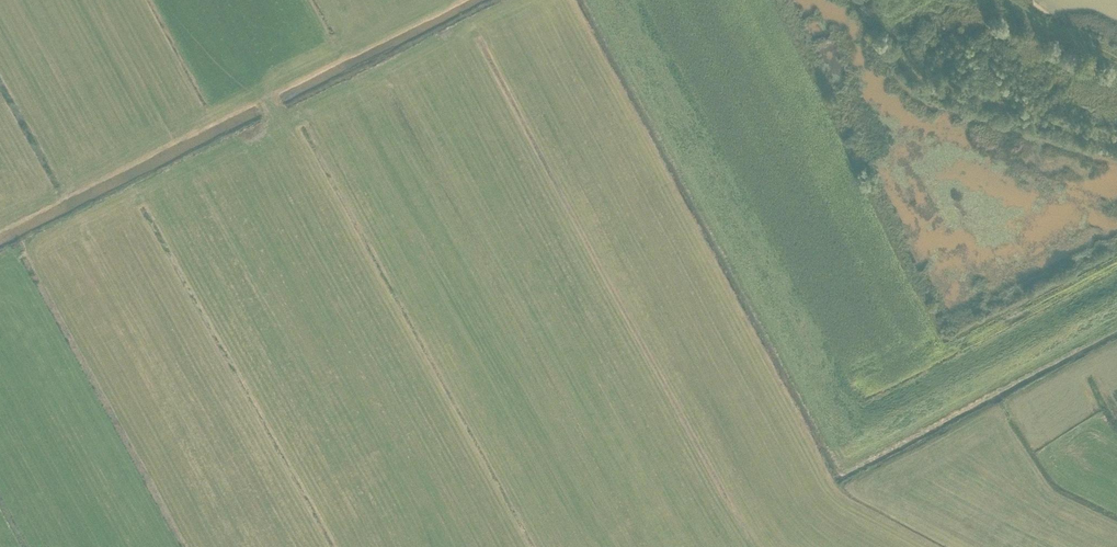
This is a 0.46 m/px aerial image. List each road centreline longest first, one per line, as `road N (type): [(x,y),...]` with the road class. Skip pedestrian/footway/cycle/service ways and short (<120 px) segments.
road 1 (track): [(1116,60),(1005,0)]

